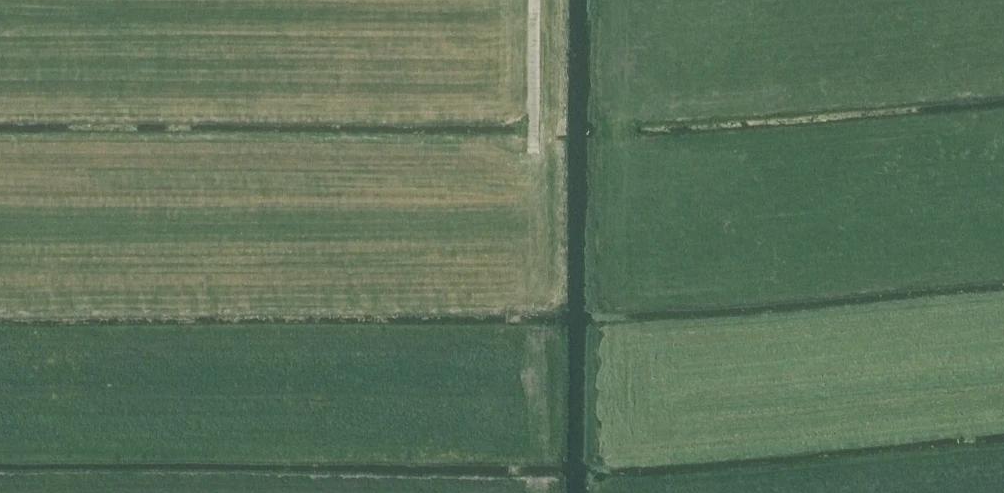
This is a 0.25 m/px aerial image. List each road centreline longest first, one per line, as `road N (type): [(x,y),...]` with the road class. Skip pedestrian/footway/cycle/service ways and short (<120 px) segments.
road 1 (track): [(536,0),(534,153)]

